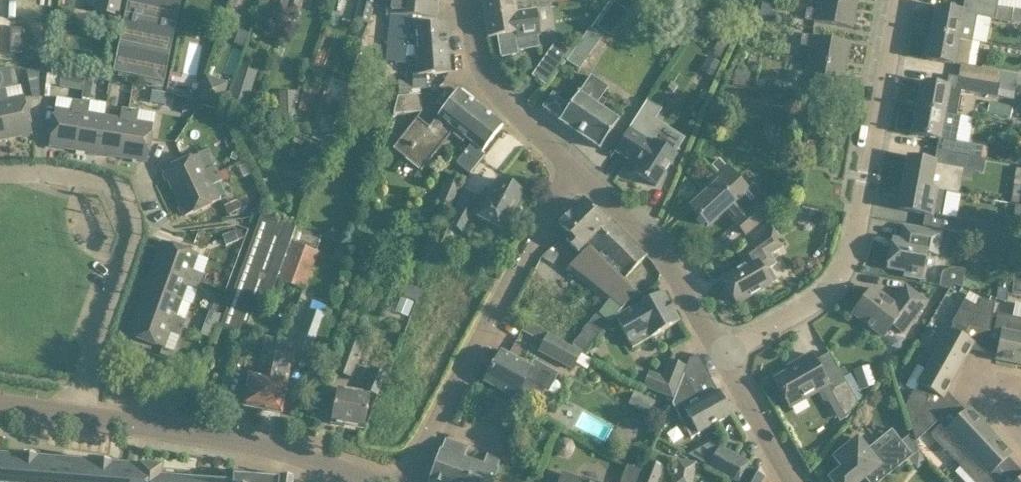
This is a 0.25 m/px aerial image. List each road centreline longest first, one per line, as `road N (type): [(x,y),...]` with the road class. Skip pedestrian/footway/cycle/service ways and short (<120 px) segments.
road 1 (residential): [(720,356),(814,302),(848,260),(899,0)]
road 2 (residential): [(399,481),(569,166)]
road 3 (residential): [(67,408),(128,239),(125,212),(114,190),(94,181),(0,176)]
road 4 (residential): [(387,481),(67,408)]
road 5 (residential): [(720,356),(653,242),(569,166)]
road 6 (residential): [(569,166),(497,91),(474,51),(464,0)]
road 7 (residential): [(795,481),(720,356)]

